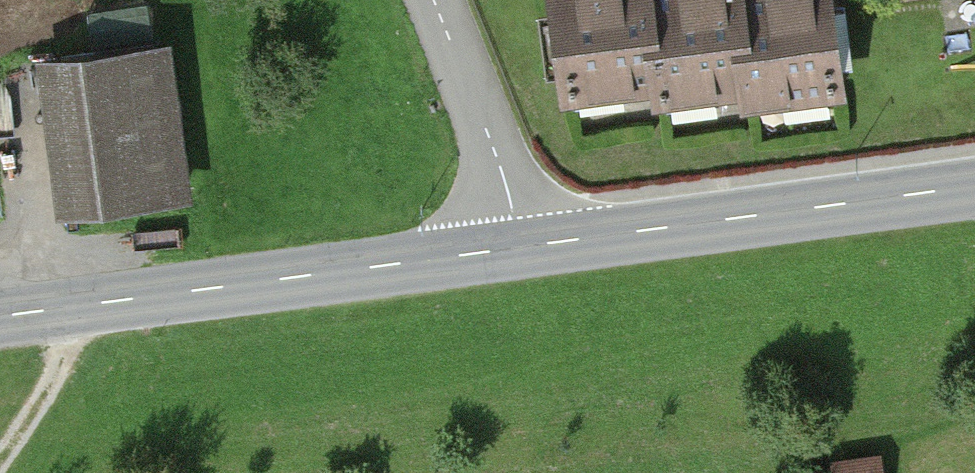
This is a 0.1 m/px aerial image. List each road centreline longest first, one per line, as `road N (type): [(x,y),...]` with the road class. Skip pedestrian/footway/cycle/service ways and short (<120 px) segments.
road 1 (tertiary): [(0,319),(523,247)]
road 2 (tertiary): [(523,247),(974,187)]
road 3 (residential): [(433,0),(523,247)]
road 4 (track): [(0,462),(61,364),(85,307)]

